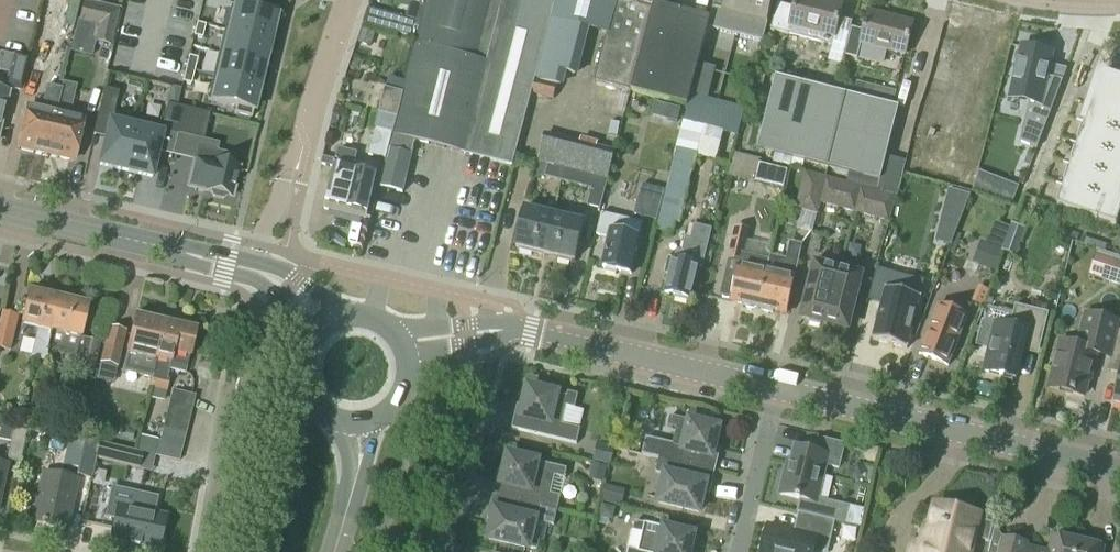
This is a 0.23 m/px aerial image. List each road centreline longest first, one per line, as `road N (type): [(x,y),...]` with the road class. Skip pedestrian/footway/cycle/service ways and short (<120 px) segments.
road 1 (residential): [(775,391),(514,330),(408,343)]
road 2 (residential): [(1119,471),(775,391)]
road 3 (residential): [(443,551),(479,436),(451,414),(430,413),(413,420),(373,551)]
road 4 (residential): [(250,270),(349,0)]
road 5 (tertiary): [(250,270),(0,211)]
road 6 (residential): [(207,551),(234,389)]
road 7 (residential): [(775,391),(738,551)]
road 8 (tertiary): [(328,321),(300,357),(302,390),(323,419),(357,430)]
road 9 (tertiary): [(335,551),(362,461),(357,430)]
road 10 (tertiary): [(357,430),(404,407),(416,373),(408,343)]

